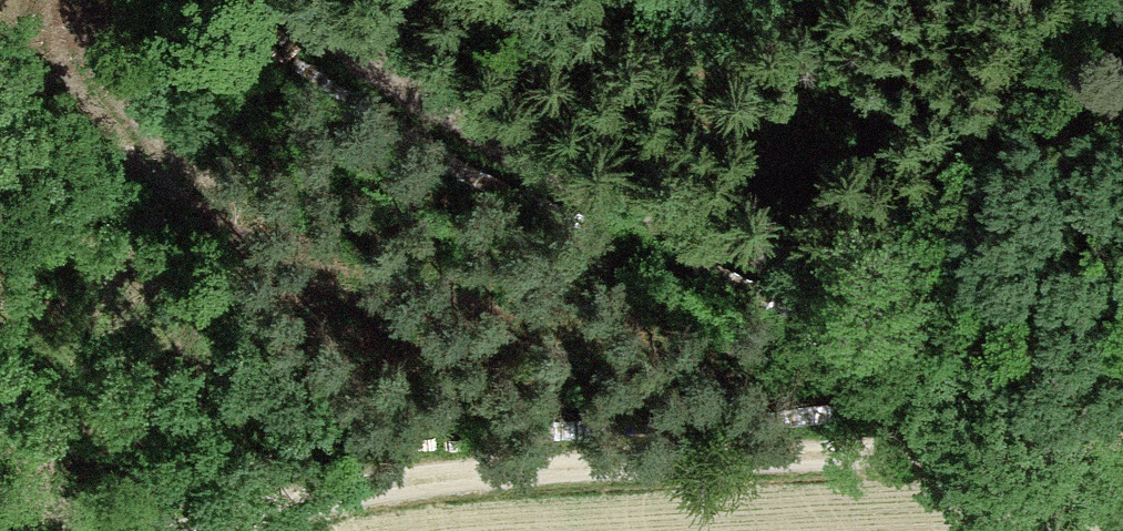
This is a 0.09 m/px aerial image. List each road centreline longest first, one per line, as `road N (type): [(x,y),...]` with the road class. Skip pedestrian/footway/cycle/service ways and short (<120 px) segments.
road 1 (track): [(1122,434),(372,484),(262,511),(217,530)]
road 2 (track): [(257,0),(301,64),(1031,438)]

